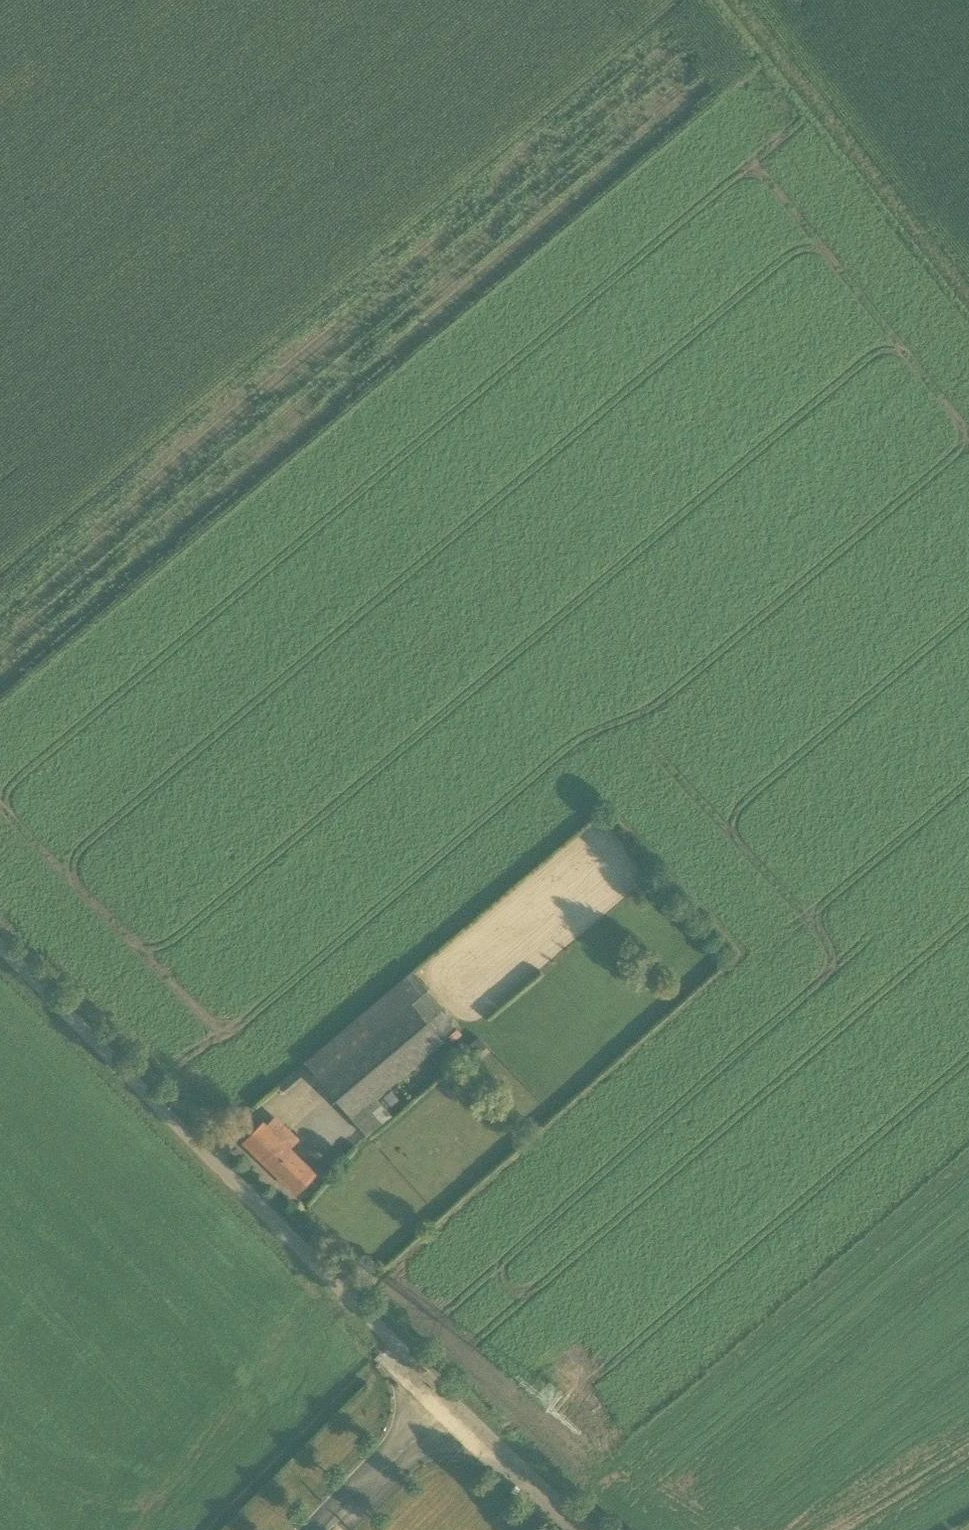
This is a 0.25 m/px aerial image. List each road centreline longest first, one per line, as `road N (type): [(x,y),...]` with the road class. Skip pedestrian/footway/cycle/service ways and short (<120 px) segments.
road 1 (unclassified): [(595,1529),(482,1429),(0,934)]
road 2 (track): [(968,292),(740,0)]

